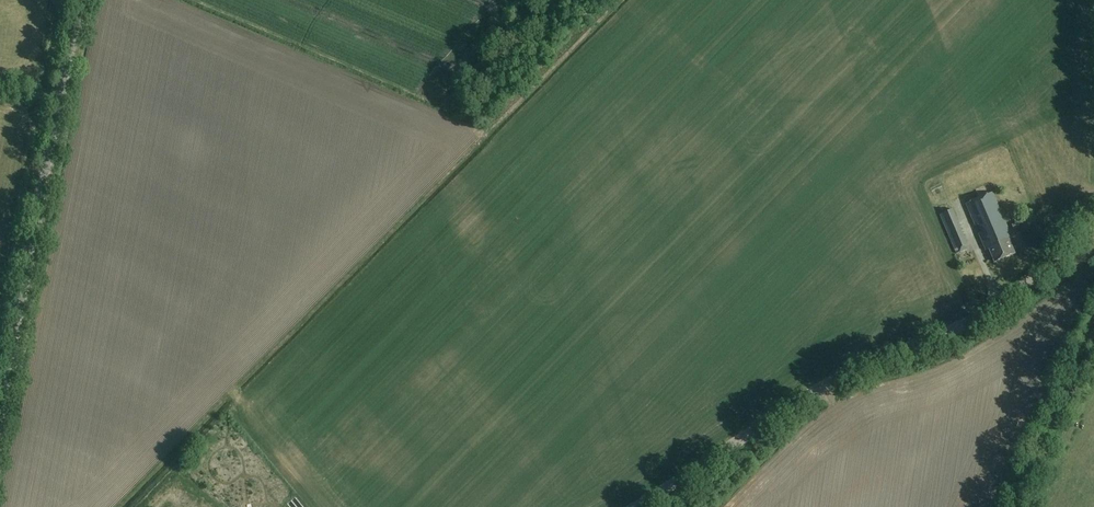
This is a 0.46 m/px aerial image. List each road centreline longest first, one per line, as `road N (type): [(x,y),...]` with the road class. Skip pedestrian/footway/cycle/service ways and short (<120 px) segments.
road 1 (tertiary): [(634,506),(827,385),(999,304),(1093,226)]
road 2 (tertiary): [(0,403),(79,0)]

